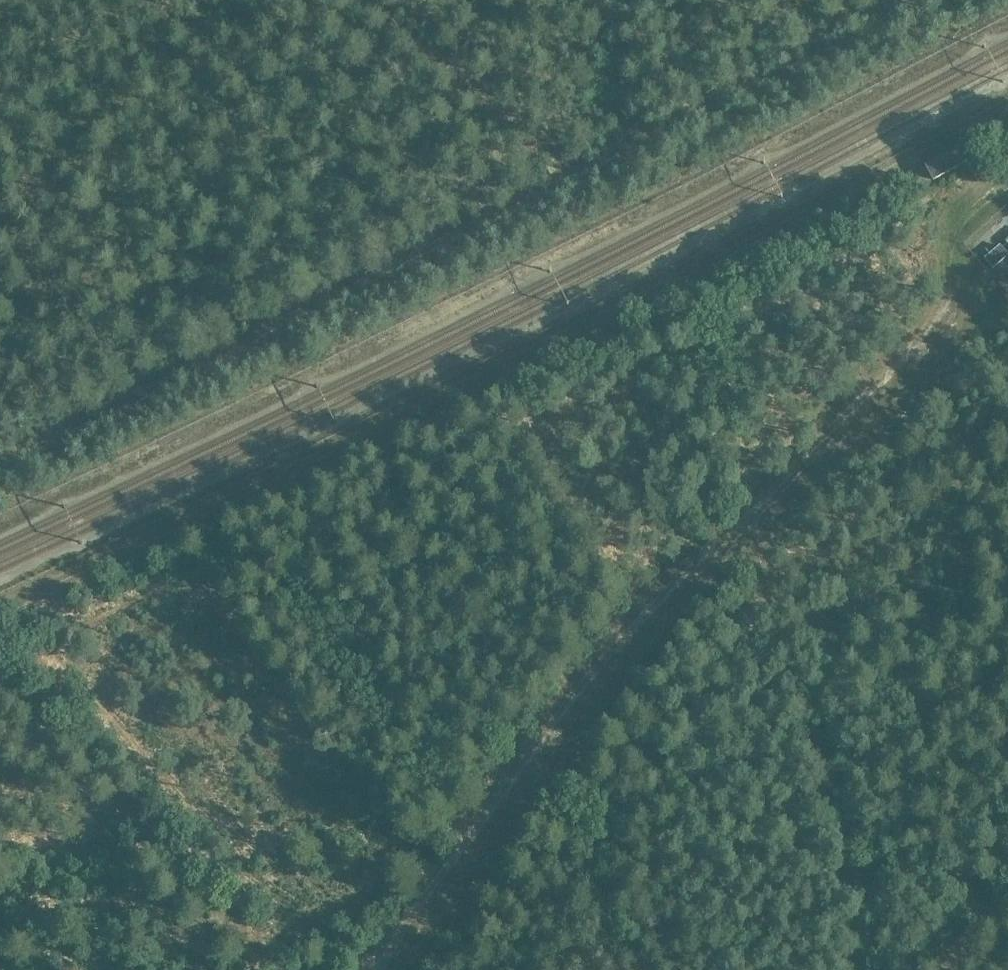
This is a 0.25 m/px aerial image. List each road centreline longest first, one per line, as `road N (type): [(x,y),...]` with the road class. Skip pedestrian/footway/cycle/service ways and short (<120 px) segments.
road 1 (track): [(0,609),(679,282),(1007,109)]
road 2 (track): [(912,0),(853,44),(721,94),(538,197),(0,462)]
road 3 (track): [(1007,184),(969,211),(936,303),(901,357),(623,639),(534,746),(377,969)]
road 4 (track): [(871,969),(834,792),(848,773),(868,769),(1007,666)]
road 5 (track): [(834,792),(741,517)]

